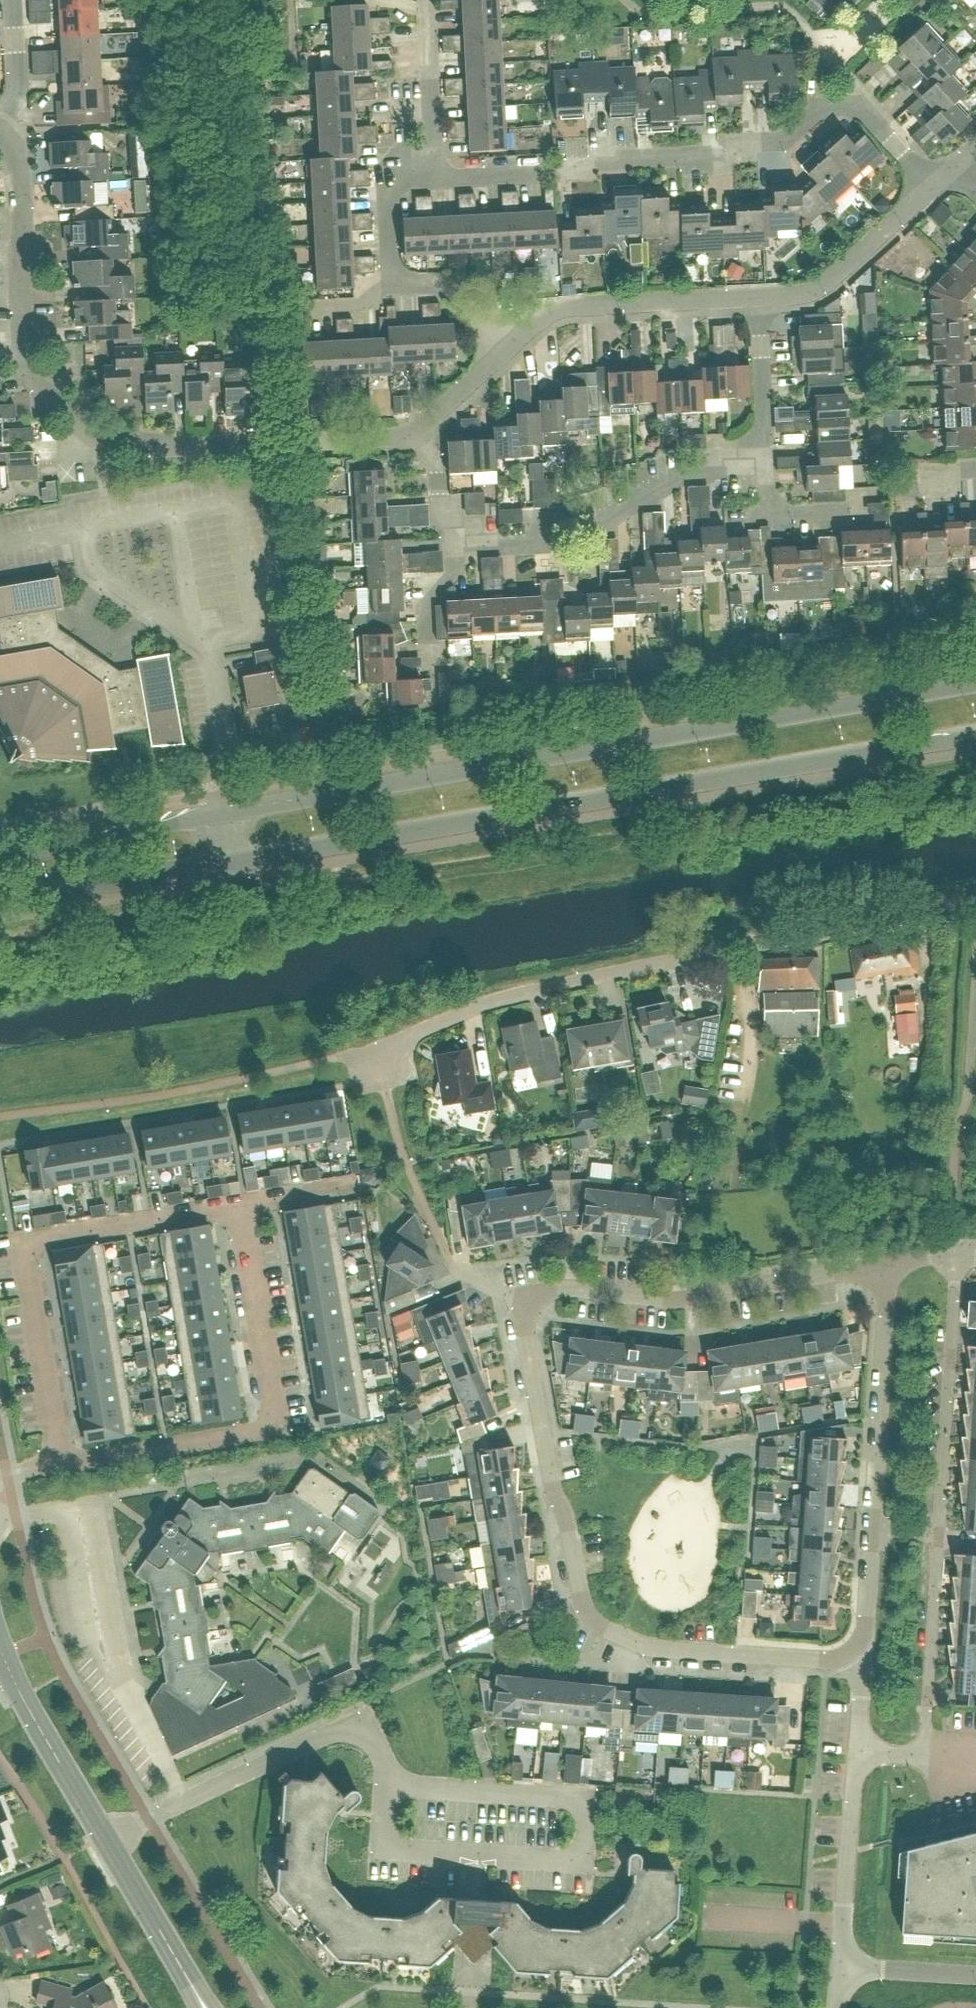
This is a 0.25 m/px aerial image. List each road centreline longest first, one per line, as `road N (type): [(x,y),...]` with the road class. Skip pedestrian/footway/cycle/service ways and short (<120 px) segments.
road 1 (secondary): [(975,682),(152,827),(0,862)]
road 2 (residential): [(891,1261),(672,1299),(581,1285),(517,1294),(585,1615),(647,1648),(860,1661)]
road 3 (secondary): [(0,893),(126,880),(975,734)]
road 4 (unclassified): [(0,134),(21,163),(24,369),(53,405),(99,438),(133,437),(149,449),(414,431)]
road 5 (residential): [(405,1034),(575,974),(975,904)]
road 6 (residential): [(855,1759),(923,1753),(951,1253)]
road 7 (residential): [(434,180),(717,156),(786,140),(824,105),(854,104),(929,184)]
road 8 (residential): [(240,1207),(275,1426),(71,1460),(55,1450)]
road 9 (residential): [(55,1450),(24,1242),(240,1207)]
road 10 (residential): [(860,1661),(891,1261)]
road 11 (residential): [(101,1837),(342,1729),(367,1737),(387,1787)]
road 12 (residential): [(764,447),(728,455),(592,524),(511,543),(453,545)]
road 13 (residential): [(508,347),(438,285),(404,286),(391,273),(388,182),(434,180)]
road 14 (unclassified): [(508,347),(566,306),(760,300)]
road 15 (unclassified): [(760,300),(816,291),(929,184)]
road 16 (residential): [(841,1967),(855,1759)]
road 17 (tertiary): [(101,1837),(2,1656)]
road 18 (tertiary): [(203,2007),(101,1837)]
road 19 (residential): [(434,180),(425,0)]
road 20 (residential): [(764,447),(760,300)]
road 21 (residential): [(856,510),(777,513),(764,447)]
road 22 (residential): [(841,1967),(975,1975)]
road 23 (residential): [(0,126),(19,87),(13,0)]
road 24 (unclassified): [(414,431),(508,347)]
road 25 (residential): [(453,545),(452,572),(425,616),(428,663)]
road 26 (residential): [(453,545),(436,466),(414,431)]

